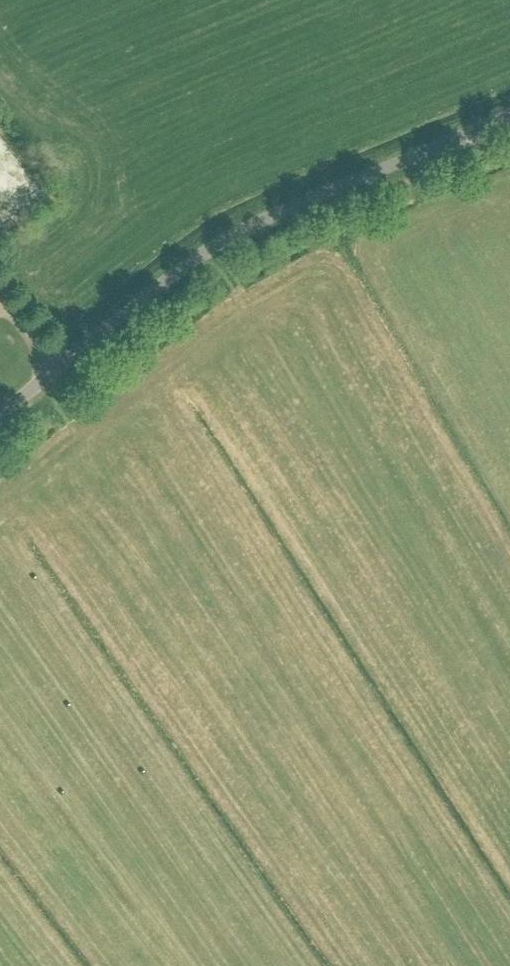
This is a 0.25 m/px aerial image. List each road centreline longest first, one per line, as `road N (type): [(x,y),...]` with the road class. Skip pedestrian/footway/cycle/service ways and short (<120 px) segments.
road 1 (unclassified): [(509,114),(256,220),(179,269),(0,412)]

